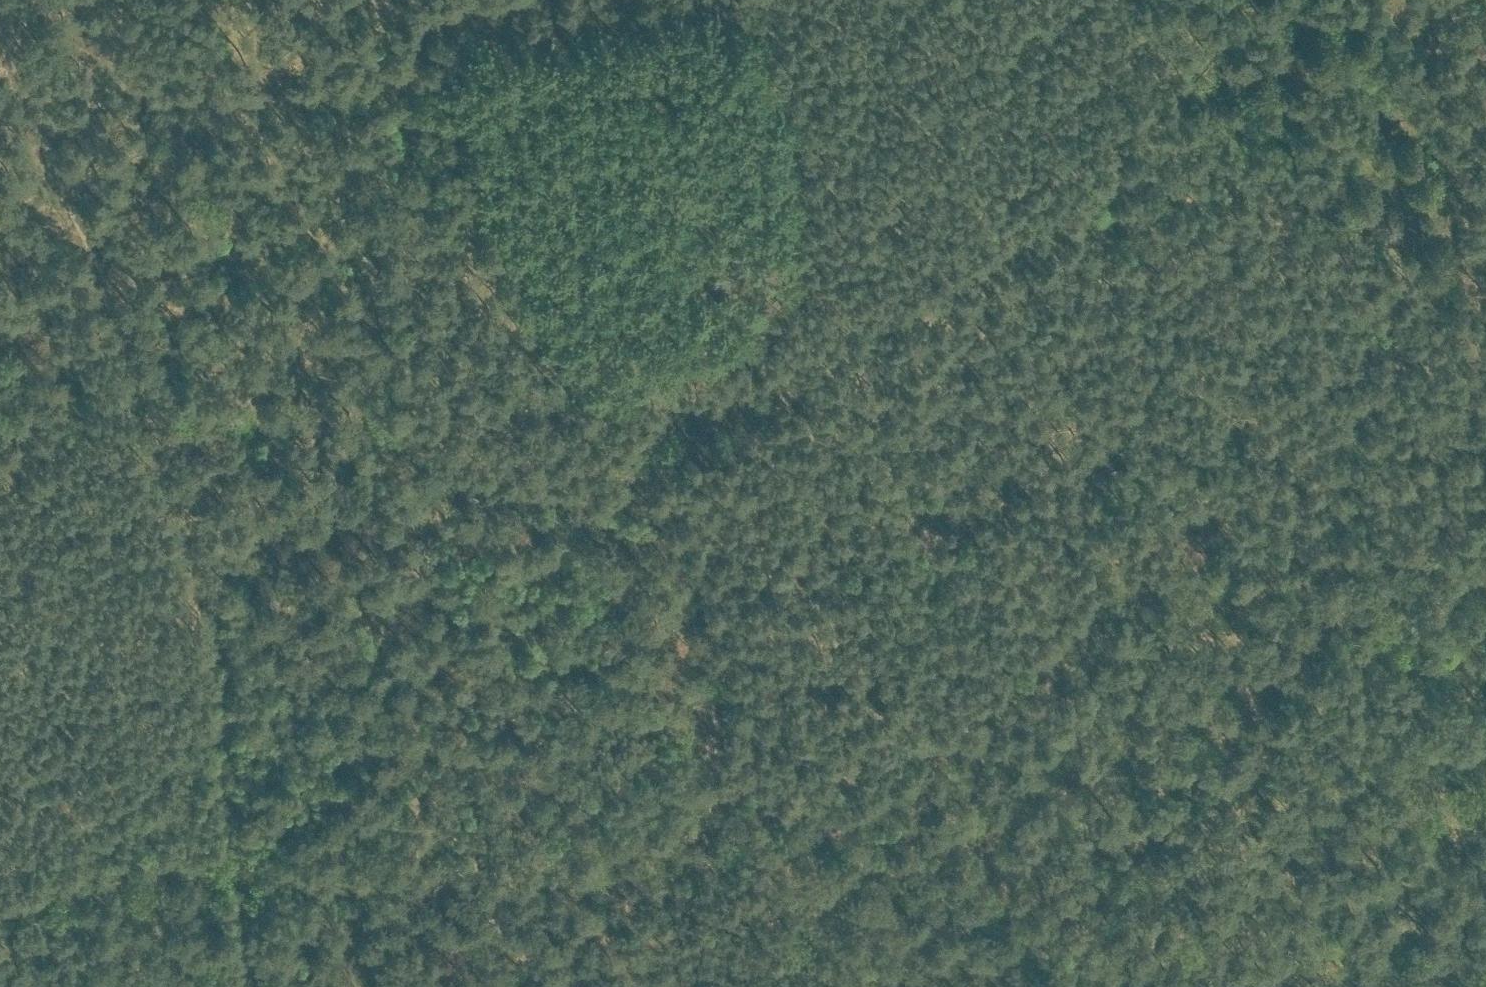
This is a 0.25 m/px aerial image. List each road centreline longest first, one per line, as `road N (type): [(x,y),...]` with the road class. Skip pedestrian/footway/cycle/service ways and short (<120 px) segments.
road 1 (track): [(0,914),(76,885),(245,874),(401,880),(668,871),(775,856),(911,786),(1062,642),(1165,585),(1279,555),(1378,550),(1437,558),(1485,578)]

